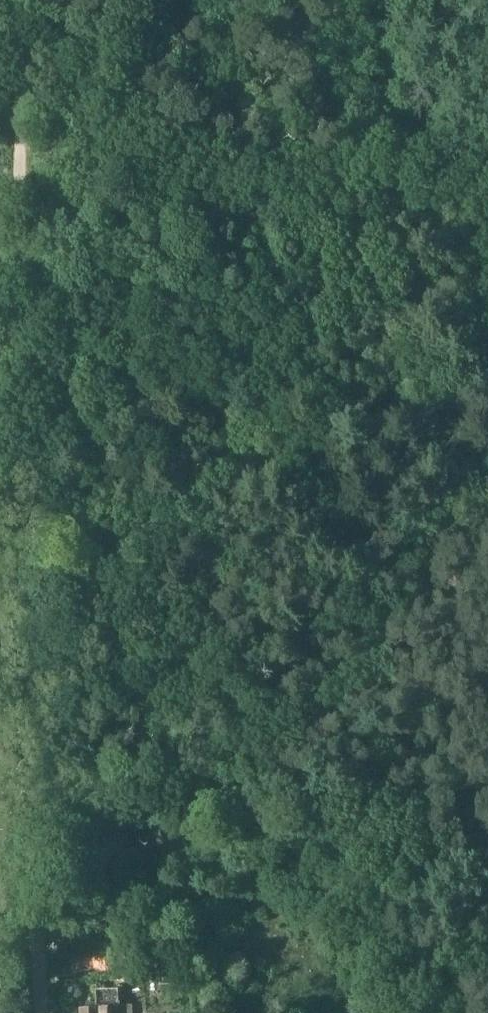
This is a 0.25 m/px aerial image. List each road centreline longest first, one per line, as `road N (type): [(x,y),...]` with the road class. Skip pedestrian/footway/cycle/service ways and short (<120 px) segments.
road 1 (unclassified): [(42,1012),(25,322)]
road 2 (track): [(25,322),(18,0)]

